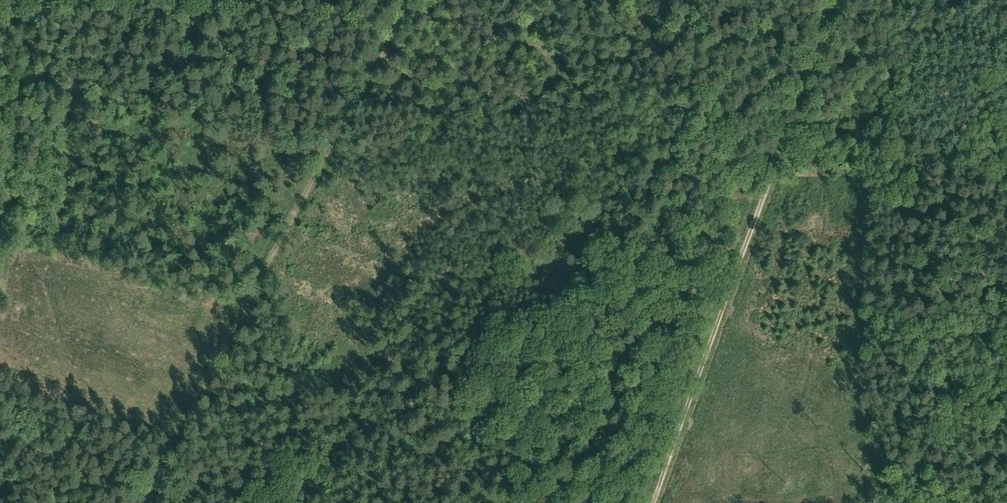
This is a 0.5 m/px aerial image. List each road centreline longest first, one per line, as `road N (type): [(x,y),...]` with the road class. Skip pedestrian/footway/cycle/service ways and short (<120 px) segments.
road 1 (track): [(407,0),(144,502)]
road 2 (track): [(838,0),(654,502)]

